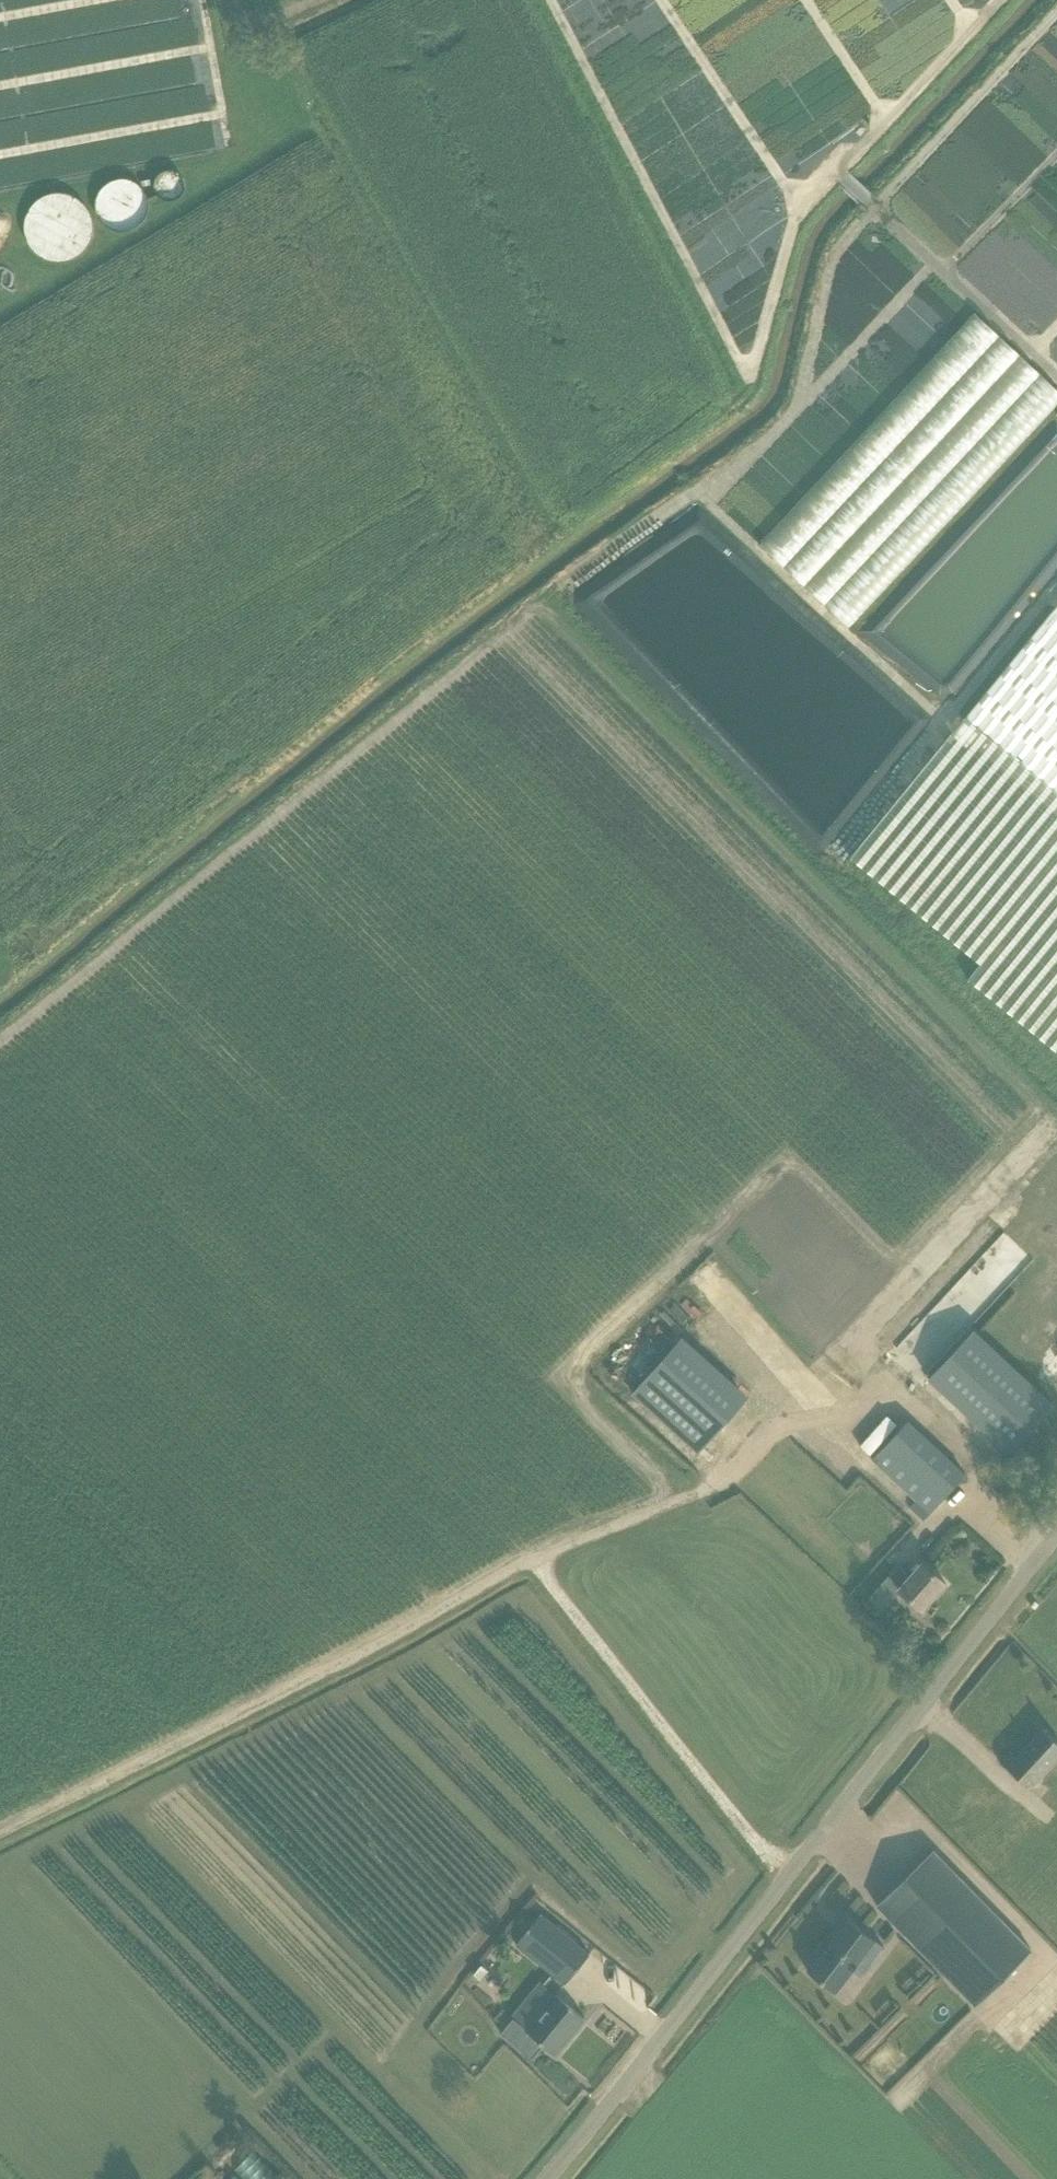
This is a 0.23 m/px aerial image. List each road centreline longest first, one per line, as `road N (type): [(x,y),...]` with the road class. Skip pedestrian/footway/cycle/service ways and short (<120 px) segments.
road 1 (unclassified): [(555,2178),(622,2105),(1056,1547)]

